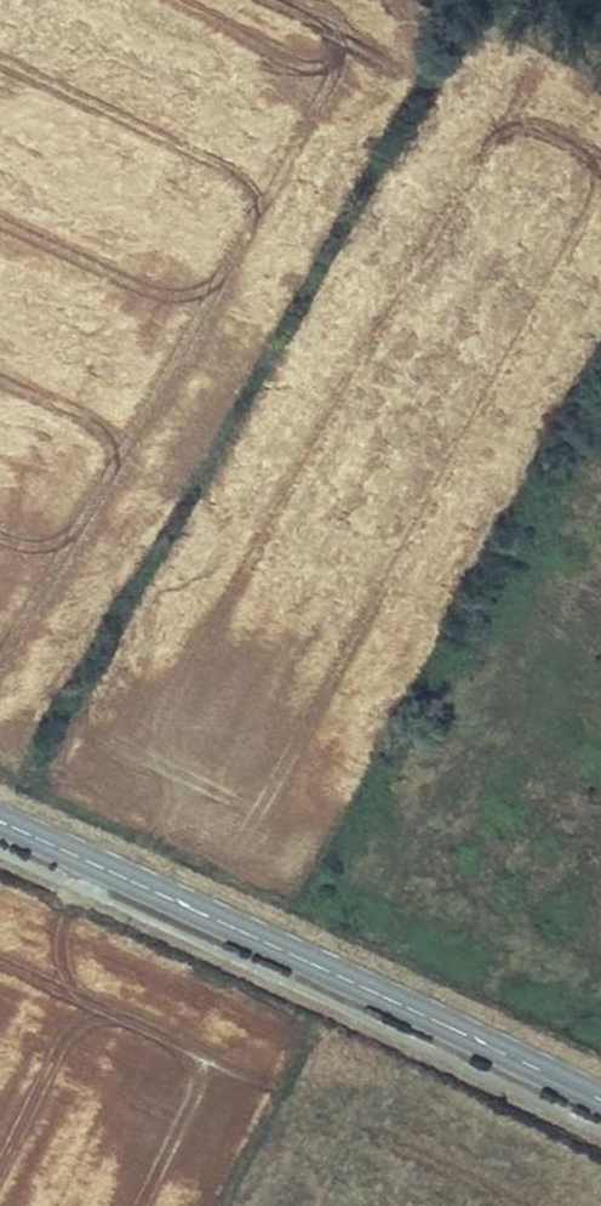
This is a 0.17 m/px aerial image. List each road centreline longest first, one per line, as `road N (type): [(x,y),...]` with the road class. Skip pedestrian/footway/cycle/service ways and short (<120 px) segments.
road 1 (tertiary): [(600,1100),(0,824)]

